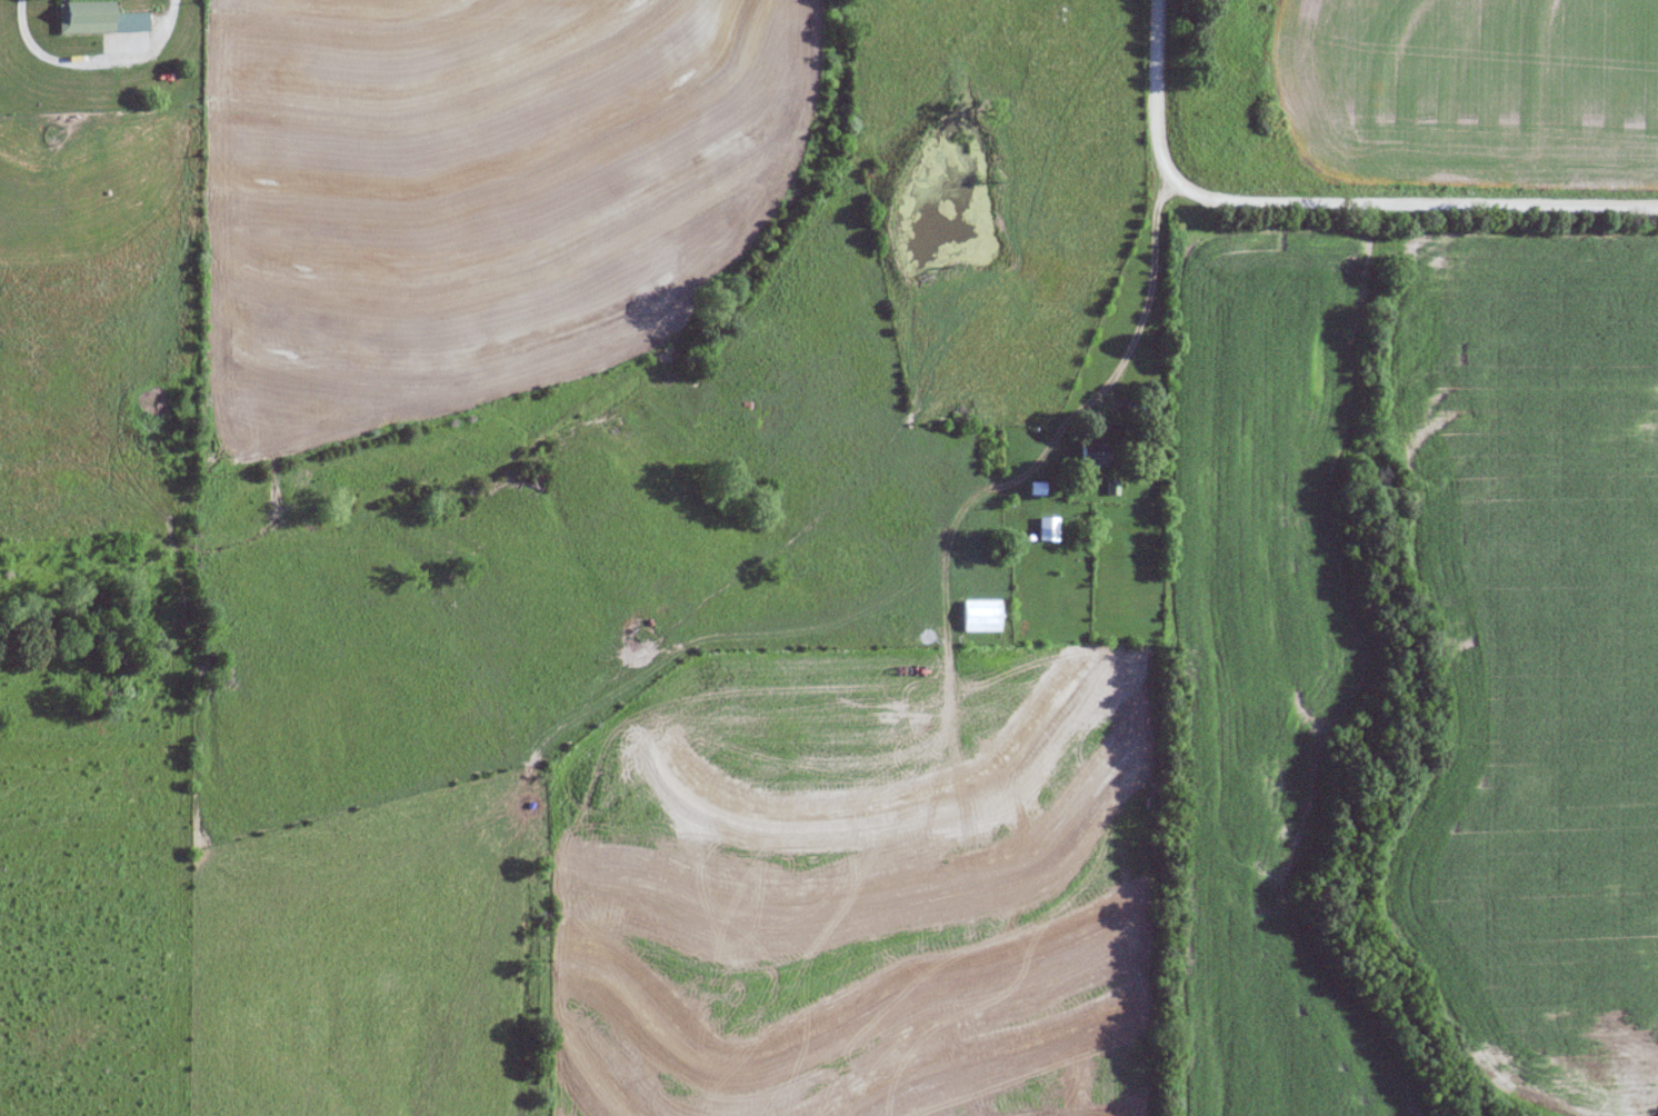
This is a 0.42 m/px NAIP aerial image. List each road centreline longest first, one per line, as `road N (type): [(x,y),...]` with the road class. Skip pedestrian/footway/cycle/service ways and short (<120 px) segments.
road 1 (residential): [(1153,0),(1156,157),(1175,187),(1346,205),(1657,206)]

